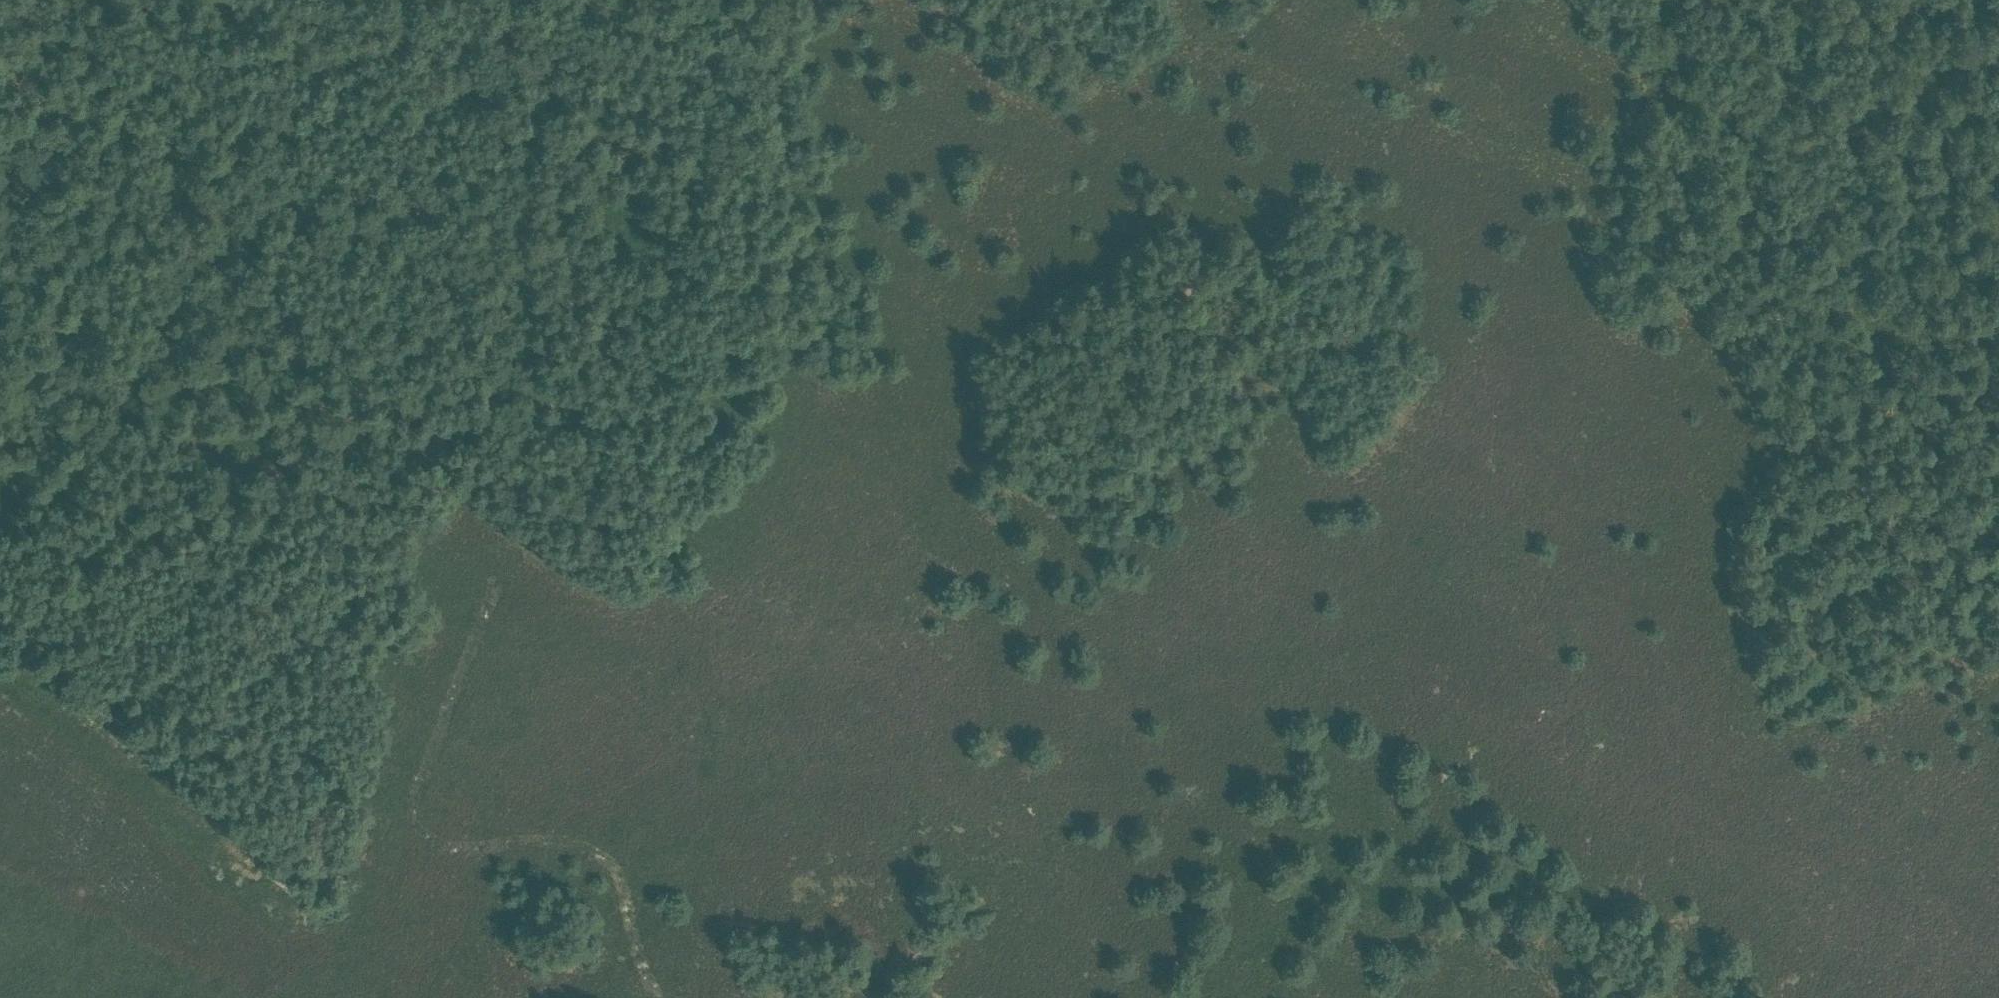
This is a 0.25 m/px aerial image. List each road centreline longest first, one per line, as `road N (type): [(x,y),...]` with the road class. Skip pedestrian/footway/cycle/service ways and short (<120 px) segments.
road 1 (track): [(1851,0),(1998,202)]

